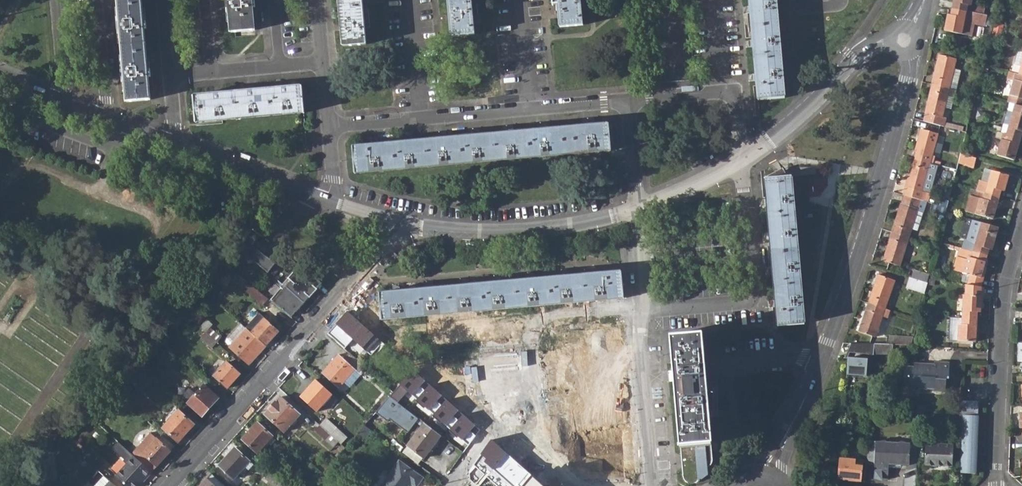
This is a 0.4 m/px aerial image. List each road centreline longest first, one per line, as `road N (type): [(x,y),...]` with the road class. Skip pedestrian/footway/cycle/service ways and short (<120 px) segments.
road 1 (residential): [(904,39),(910,78),(875,207),(822,359),(766,478)]
road 2 (residential): [(419,226),(173,485)]
road 3 (residential): [(996,485),(1005,291),(1021,226)]
road 4 (residential): [(645,309),(751,295),(742,157)]
road 5 (tertiary): [(636,210),(526,231),(419,226)]
road 6 (tertiary): [(904,39),(889,36),(865,49),(798,117),(742,157)]
road 7 (residential): [(653,485),(640,354),(645,309)]
road 8 (tertiary): [(174,144),(314,198)]

